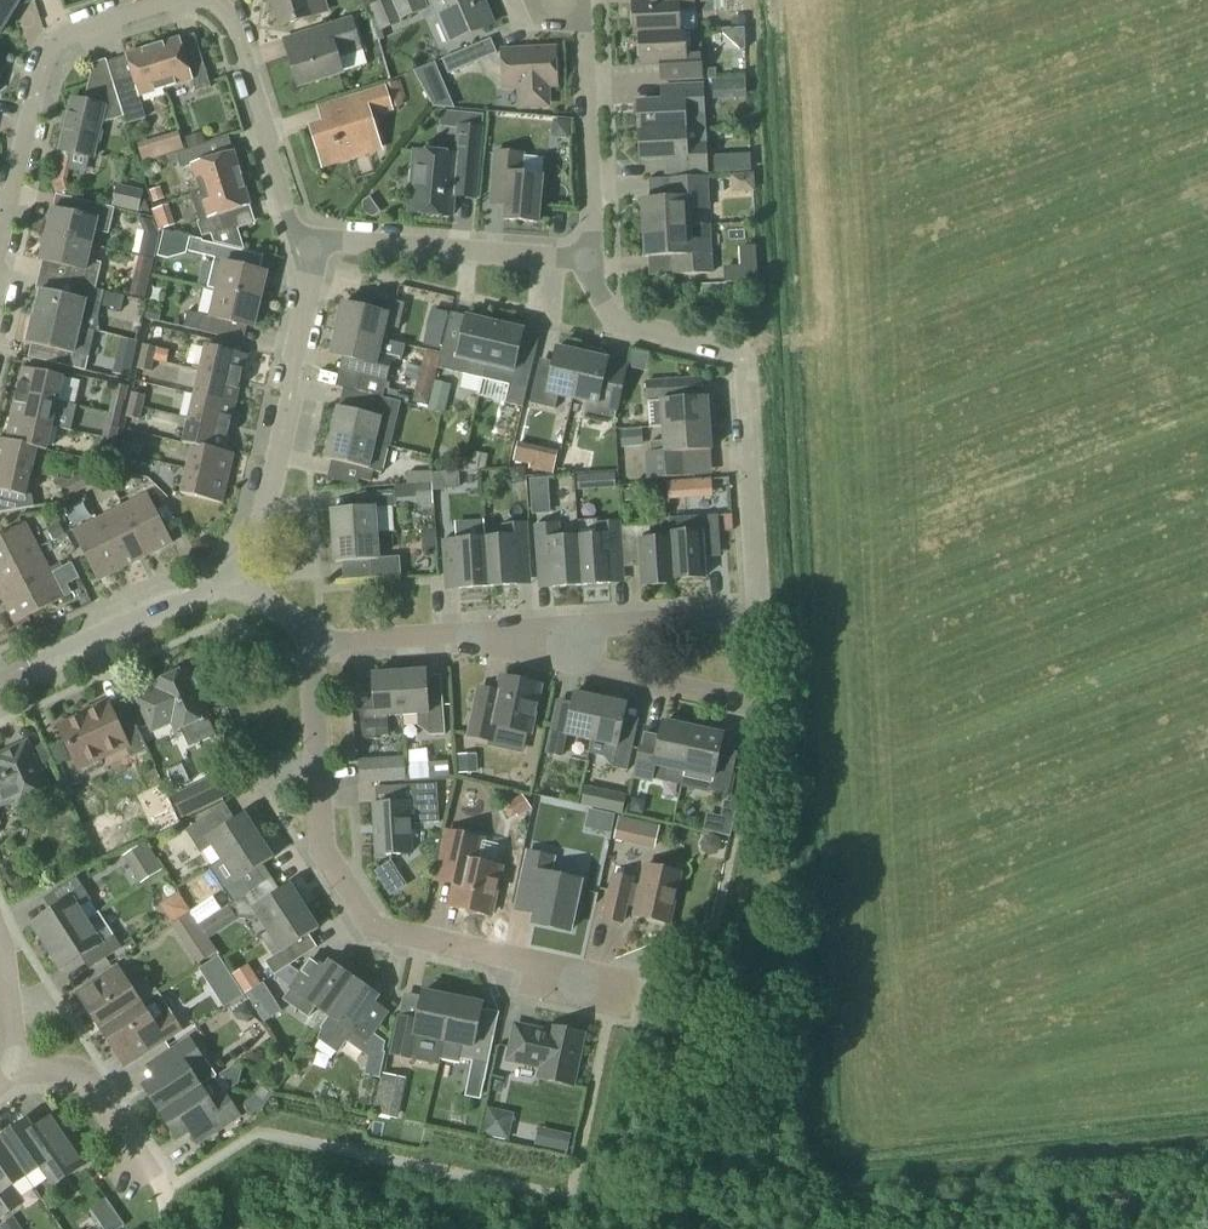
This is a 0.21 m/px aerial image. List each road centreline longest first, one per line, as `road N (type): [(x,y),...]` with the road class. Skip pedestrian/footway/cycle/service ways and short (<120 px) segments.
road 1 (residential): [(554,631),(756,615),(744,375),(728,355),(637,335),(605,307),(588,263)]
road 2 (residential): [(657,988),(382,936),(326,858),(316,638)]
road 3 (residential): [(228,581),(262,517),(310,277),(297,233)]
road 4 (residential): [(0,260),(49,48),(73,31),(180,0)]
road 5 (residential): [(297,233),(588,263)]
road 6 (residential): [(588,263),(581,20),(548,0)]
road 7 (residential): [(297,233),(237,33),(229,14),(206,0)]
road 8 (residential): [(0,685),(228,581)]
road 9 (residential): [(316,638),(344,645),(554,631)]
road 10 (residential): [(554,631),(580,667),(756,701)]
road 11 (residential): [(148,1170),(92,1084),(57,1071),(18,1073)]
road 12 (residential): [(18,1073),(0,948)]

